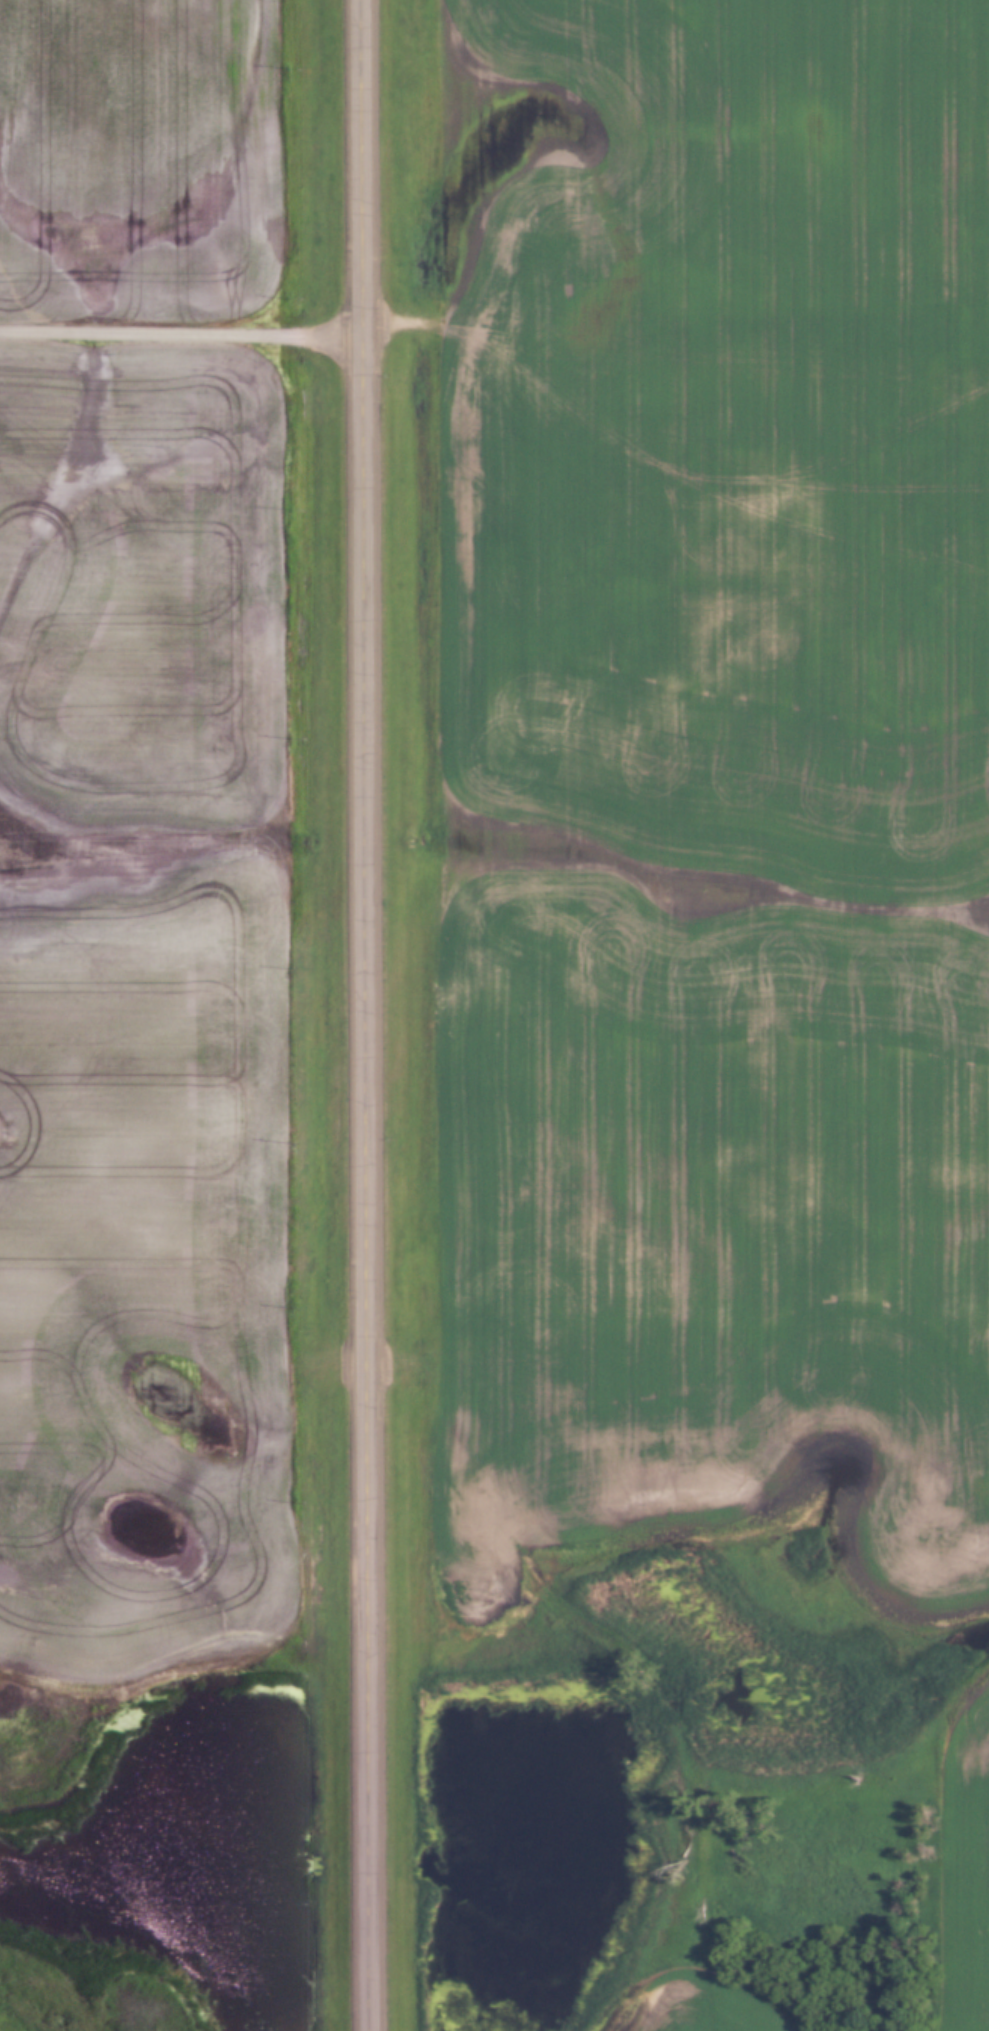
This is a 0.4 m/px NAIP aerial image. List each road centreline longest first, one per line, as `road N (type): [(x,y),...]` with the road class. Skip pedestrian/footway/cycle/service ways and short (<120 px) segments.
road 1 (primary): [(367,0),(376,2030)]

